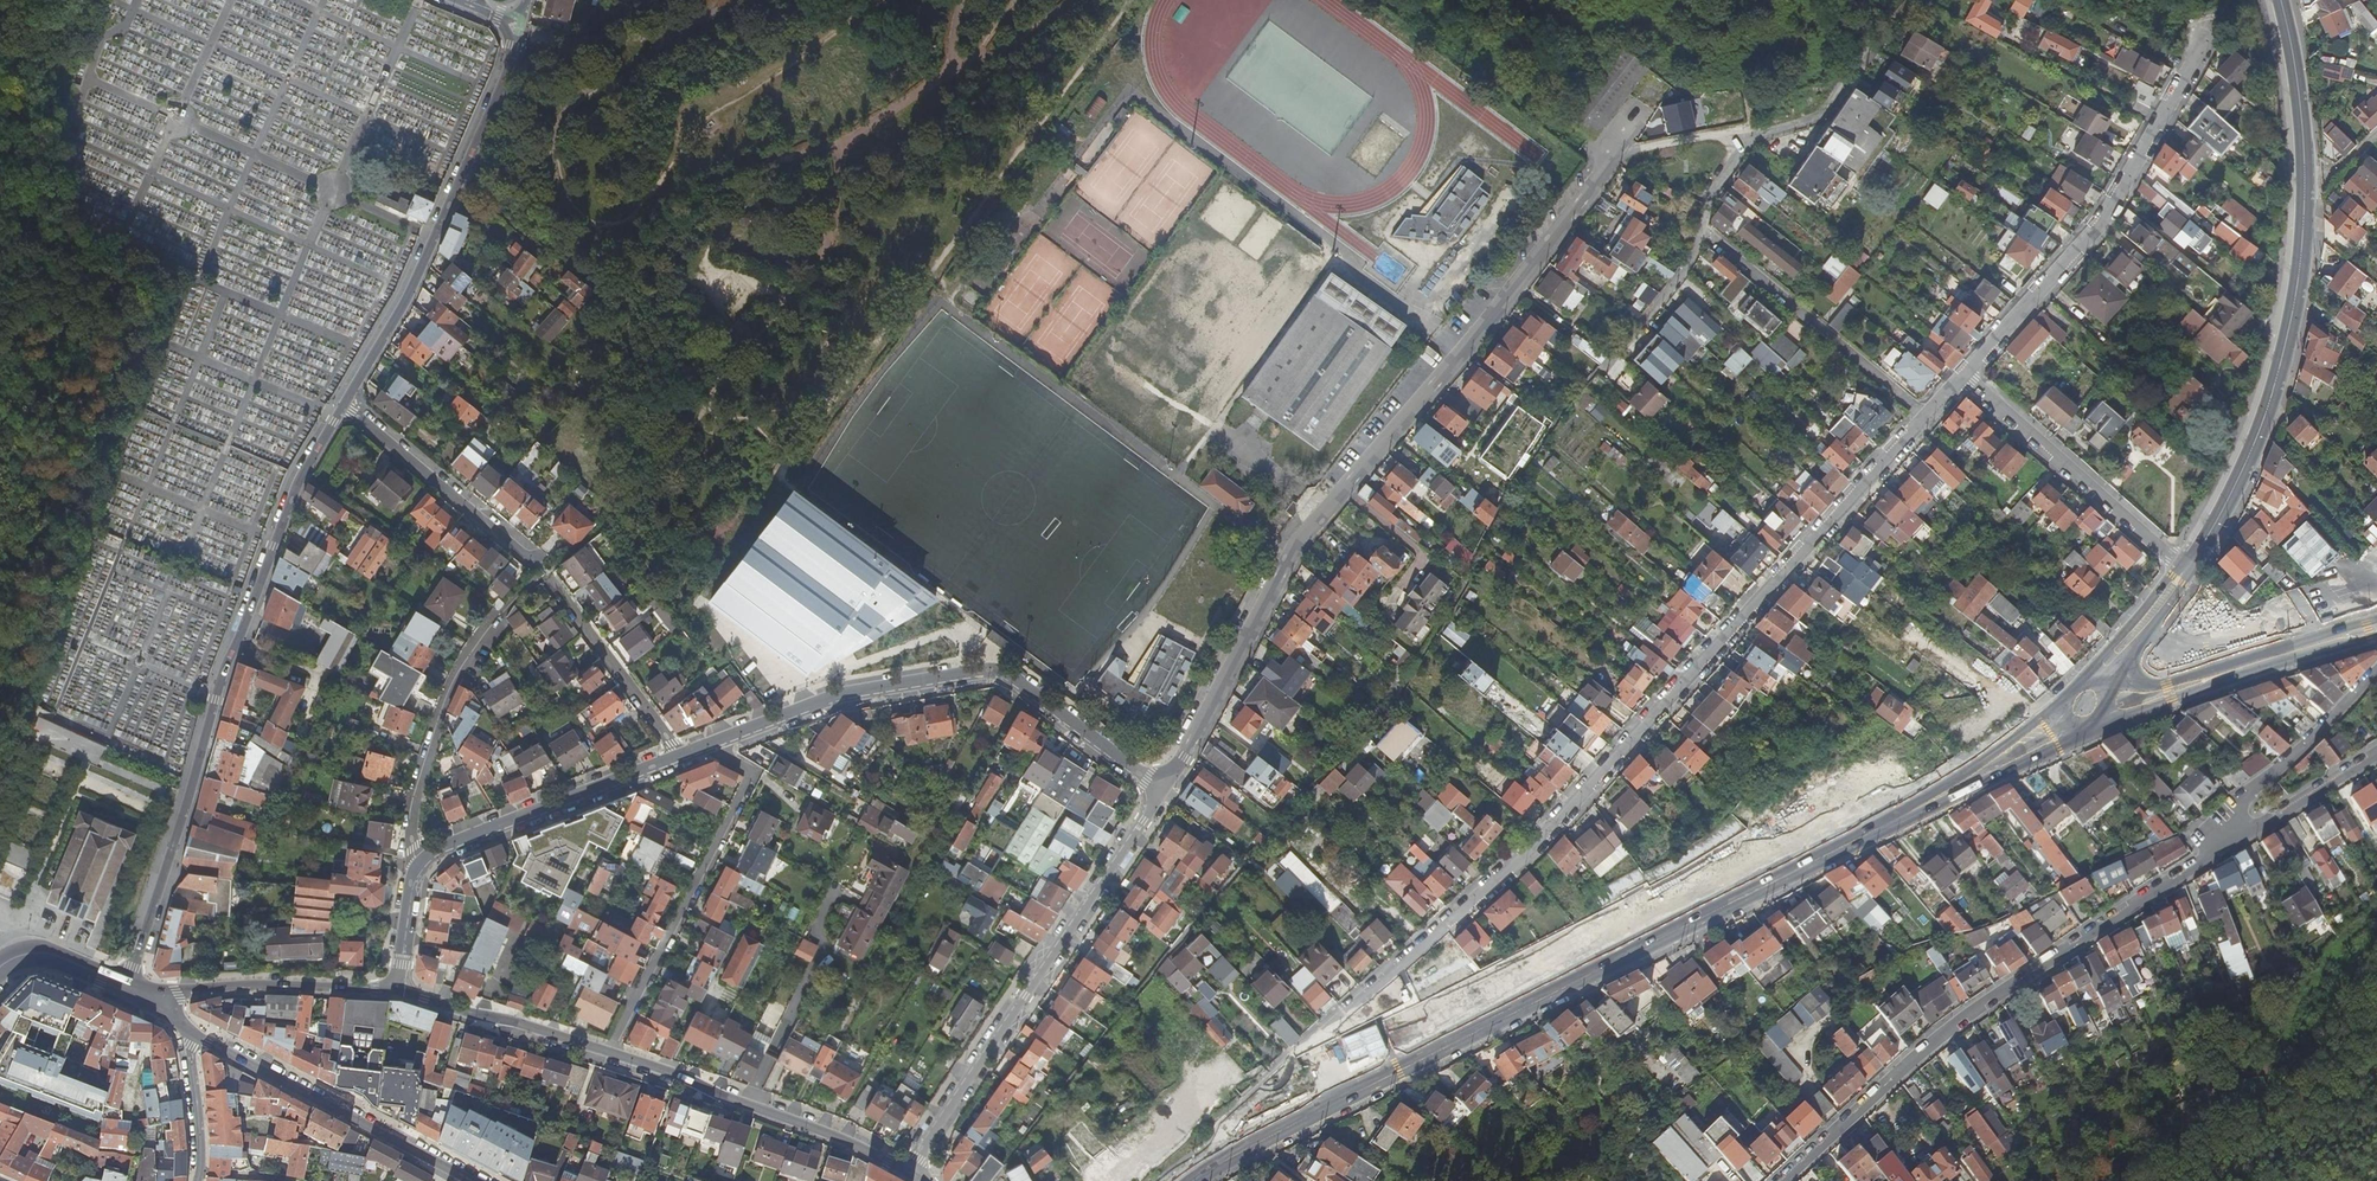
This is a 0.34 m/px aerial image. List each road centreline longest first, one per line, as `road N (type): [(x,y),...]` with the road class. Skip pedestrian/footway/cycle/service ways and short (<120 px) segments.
road 1 (track): [(993,1180),(1299,796),(1386,715),(1509,493),(1598,368)]
road 2 (residential): [(1162,791),(1298,541),(1389,440),(1609,157),(1750,131)]
road 3 (secondary): [(2002,756),(1186,1180)]
road 4 (residential): [(1924,415),(1553,826),(1392,977),(1294,1050)]
road 5 (residential): [(345,404),(300,481),(224,673),(126,988)]
road 6 (residential): [(1787,1180),(1910,1063),(1982,1007),(2233,843)]
road 7 (secondary): [(911,1168),(610,1055),(397,990)]
road 8 (residential): [(1162,791),(998,670),(834,697),(681,757)]
road 9 (residential): [(911,1168),(1162,791)]
road 10 (residential): [(2200,55),(2110,214),(1963,375)]
road 11 (secondary): [(2304,203),(2295,309),(2273,391),(2252,448),(2186,568)]
road 12 (residential): [(513,55),(424,266),(345,404)]
road 13 (secondary): [(193,1032),(471,1180)]
road 14 (residential): [(1963,375),(2186,568)]
road 15 (residential): [(1924,415),(1700,235)]
road 16 (residential): [(681,757),(418,860)]
road 17 (residential): [(418,860),(418,802),(437,718),(494,620)]
road 18 (secondary): [(397,990),(247,985),(153,1000)]
road 19 (residential): [(525,554),(345,404)]
road 20 (residential): [(2376,671),(2335,722),(2232,809),(2233,843)]
road 21 (residential): [(541,571),(681,757)]
road 22 (secondary): [(2282,0),(2299,90),(2304,203)]
road 23 (residential): [(1750,131),(1813,118),(1889,14)]
road 24 (residential): [(1598,368),(1669,291),(1700,235)]
road 25 (residential): [(2233,843),(2376,758)]
road 26 (tertiary): [(2376,629),(2227,672)]
road 27 (residential): [(193,1032),(197,1180)]
road 28 (tertiary): [(2096,725),(2171,702),(2227,672)]
road 29 (secondary): [(2186,568),(2169,575),(2093,670)]
road 30 (secondary): [(0,959),(41,951),(126,988)]
road 31 (residential): [(418,860),(397,990)]
road 32 (secondary): [(2119,681),(2186,568)]
road 33 (secondary): [(2093,670),(2002,756)]

